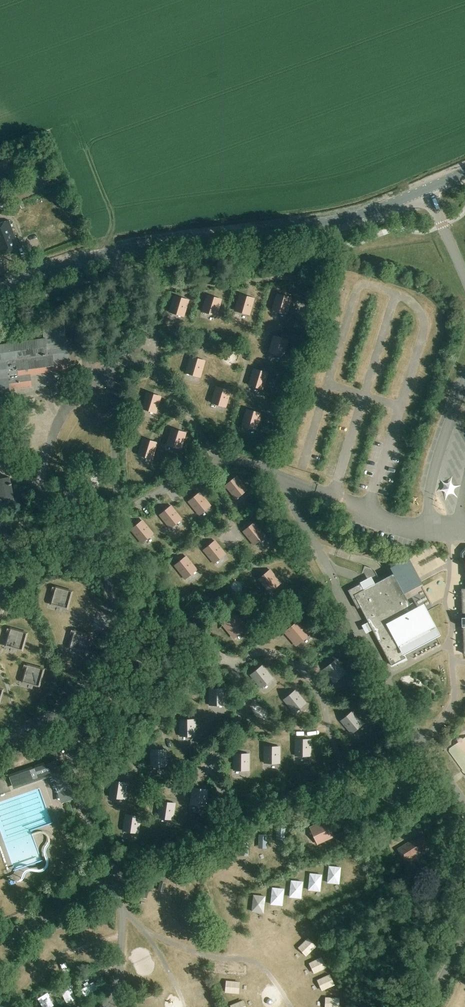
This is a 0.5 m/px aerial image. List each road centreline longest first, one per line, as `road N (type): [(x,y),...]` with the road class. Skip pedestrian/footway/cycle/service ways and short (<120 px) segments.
road 1 (tertiary): [(0,290),(140,248),(341,220),(464,172)]

